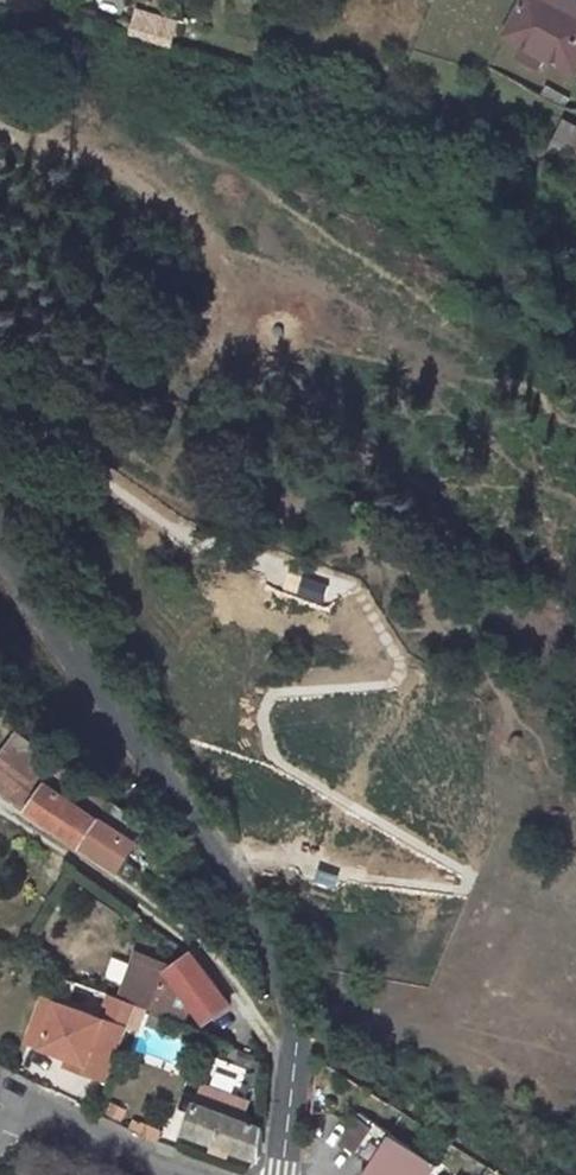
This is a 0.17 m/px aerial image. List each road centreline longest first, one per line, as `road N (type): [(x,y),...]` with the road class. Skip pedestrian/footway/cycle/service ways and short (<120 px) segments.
road 1 (residential): [(281,1174),(298,1059),(296,1021),(278,966),(26,572),(0,511)]
road 2 (residential): [(196,1174),(0,1088)]

